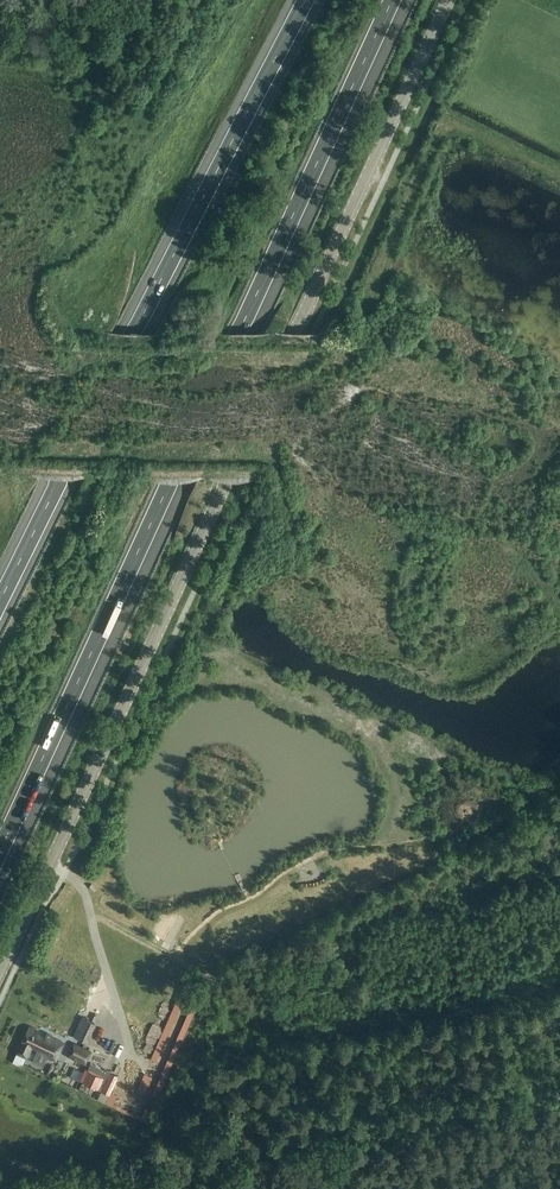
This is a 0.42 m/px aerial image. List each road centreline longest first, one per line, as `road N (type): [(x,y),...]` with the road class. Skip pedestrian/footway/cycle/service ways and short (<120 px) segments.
road 1 (secondary): [(0,975),(448,0)]
road 2 (motorway): [(0,851),(392,0)]
road 3 (motorway): [(306,0),(0,602)]
road 4 (track): [(332,851),(219,911),(173,959)]
road 5 (track): [(204,976),(90,914)]

